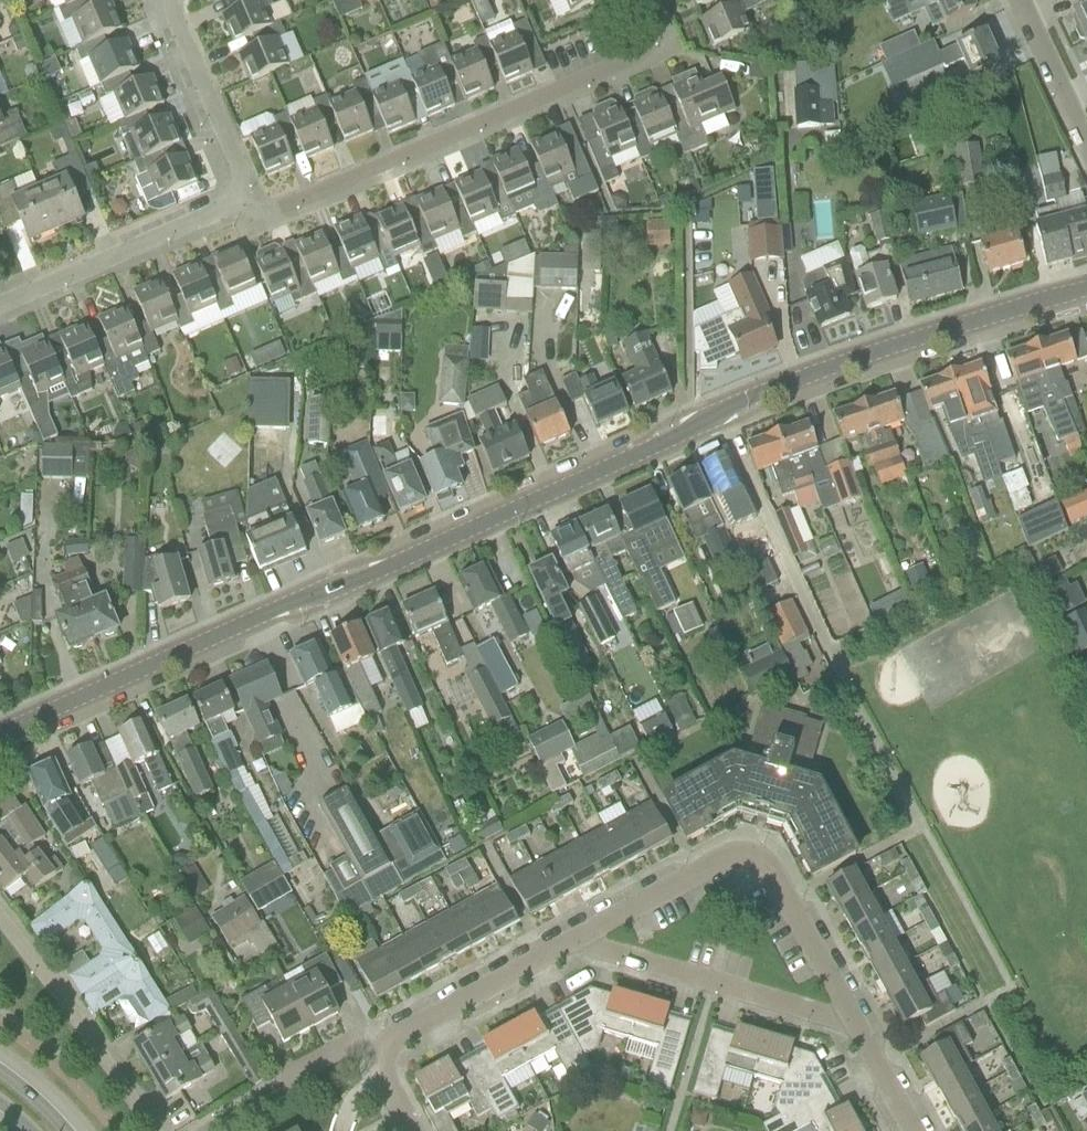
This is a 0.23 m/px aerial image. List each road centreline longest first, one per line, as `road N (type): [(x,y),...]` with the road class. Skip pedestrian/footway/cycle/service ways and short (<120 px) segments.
road 1 (tertiary): [(0,737),(716,412)]
road 2 (residential): [(236,197),(268,219),(631,65),(648,35),(634,0)]
road 3 (residential): [(855,1024),(768,865),(749,858),(724,861),(576,941)]
road 4 (tertiary): [(716,412),(843,363),(1086,289)]
road 5 (residential): [(576,941),(855,1024)]
road 6 (unclassified): [(838,671),(716,412)]
road 7 (residential): [(0,310),(220,214),(236,197)]
road 8 (residential): [(155,1130),(0,921)]
road 9 (residential): [(576,941),(395,1037),(382,1051)]
road 10 (residential): [(236,197),(235,171),(169,0)]
road 11 (residential): [(1086,145),(1019,0)]
road 12 (residential): [(912,1130),(855,1024)]

